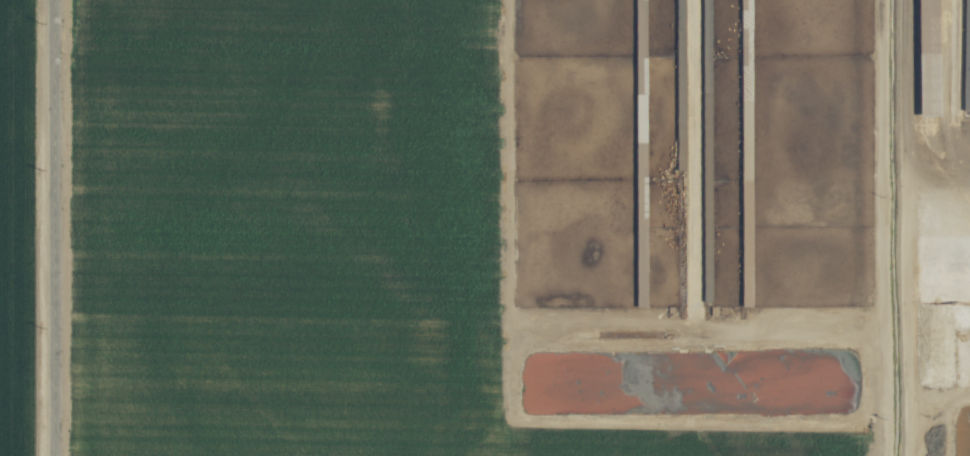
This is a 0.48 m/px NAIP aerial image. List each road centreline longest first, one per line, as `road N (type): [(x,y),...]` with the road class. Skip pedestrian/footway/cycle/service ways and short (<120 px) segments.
road 1 (residential): [(55,455),(55,0)]

